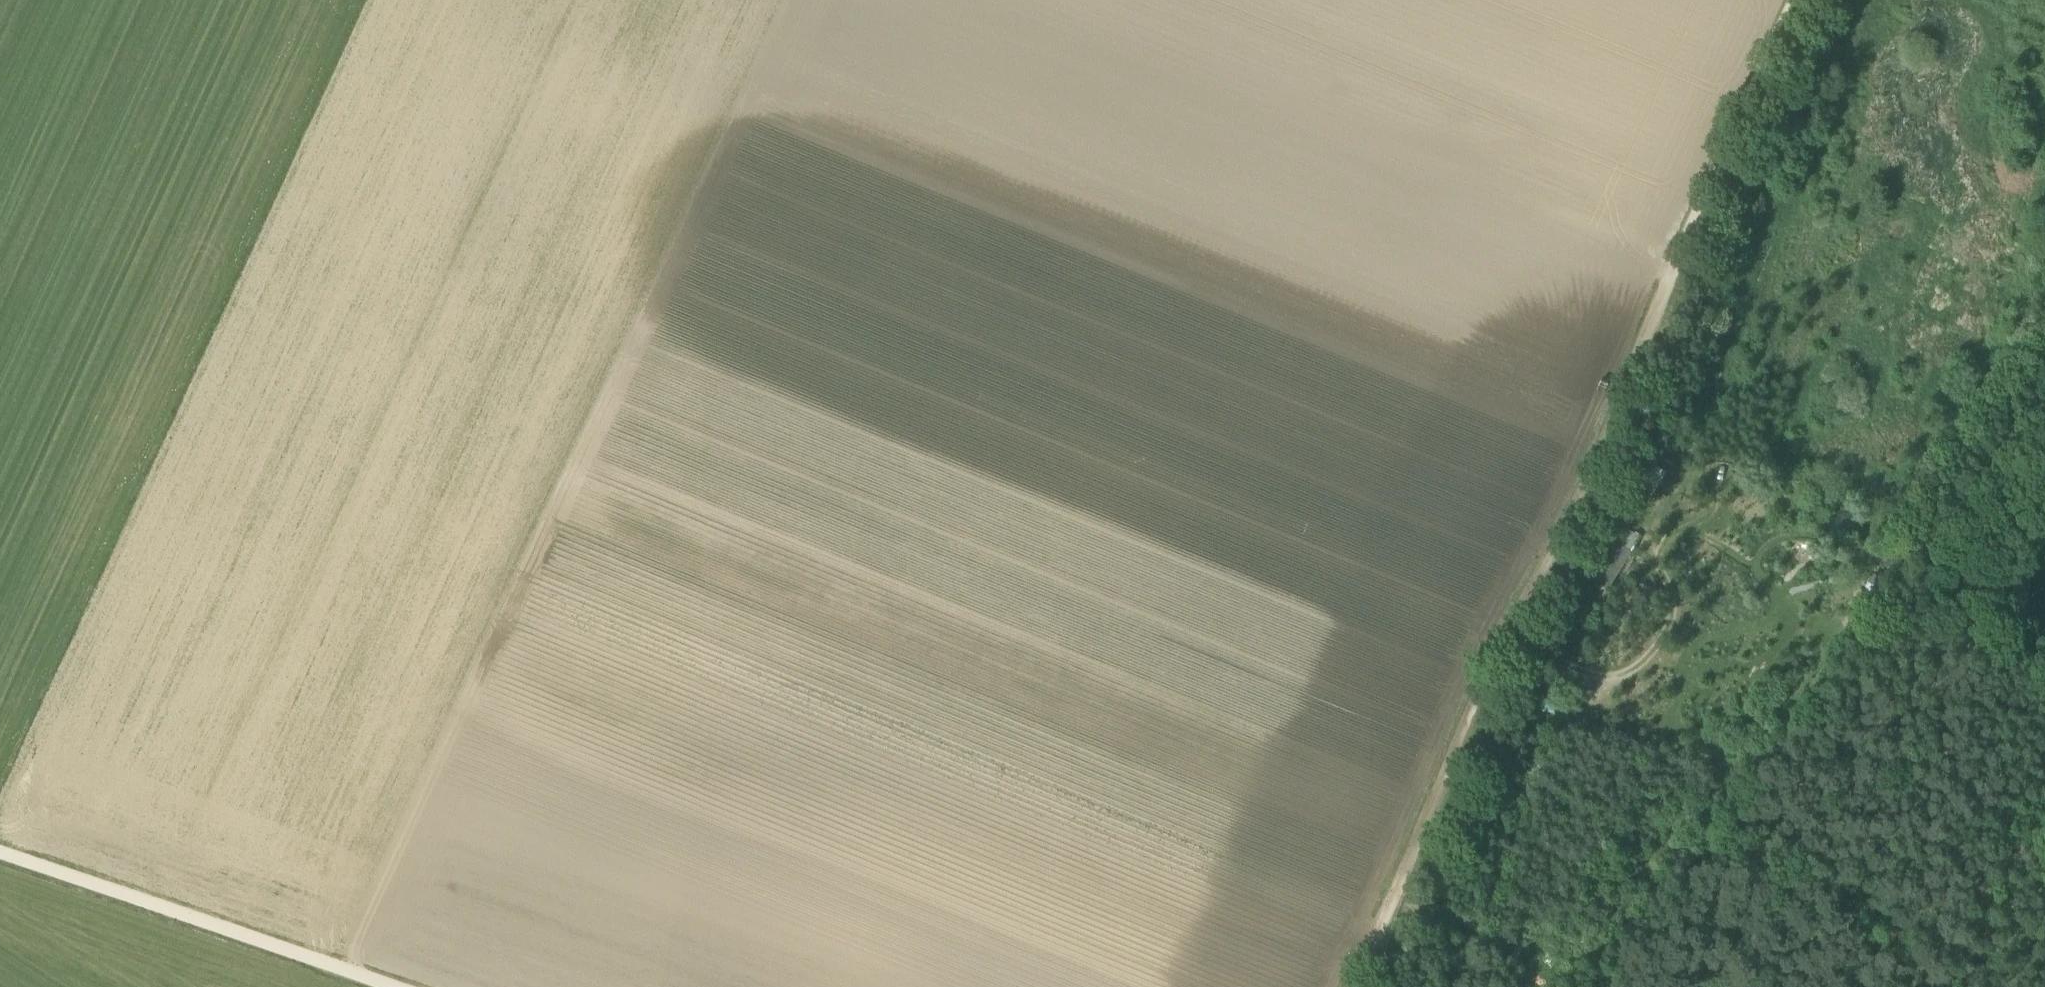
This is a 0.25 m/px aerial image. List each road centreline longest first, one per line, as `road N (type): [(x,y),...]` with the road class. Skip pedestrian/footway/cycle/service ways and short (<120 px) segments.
road 1 (track): [(1352,986),(1496,651),(1605,442),(1692,219),(1795,0)]
road 2 (track): [(0,847),(401,986)]

